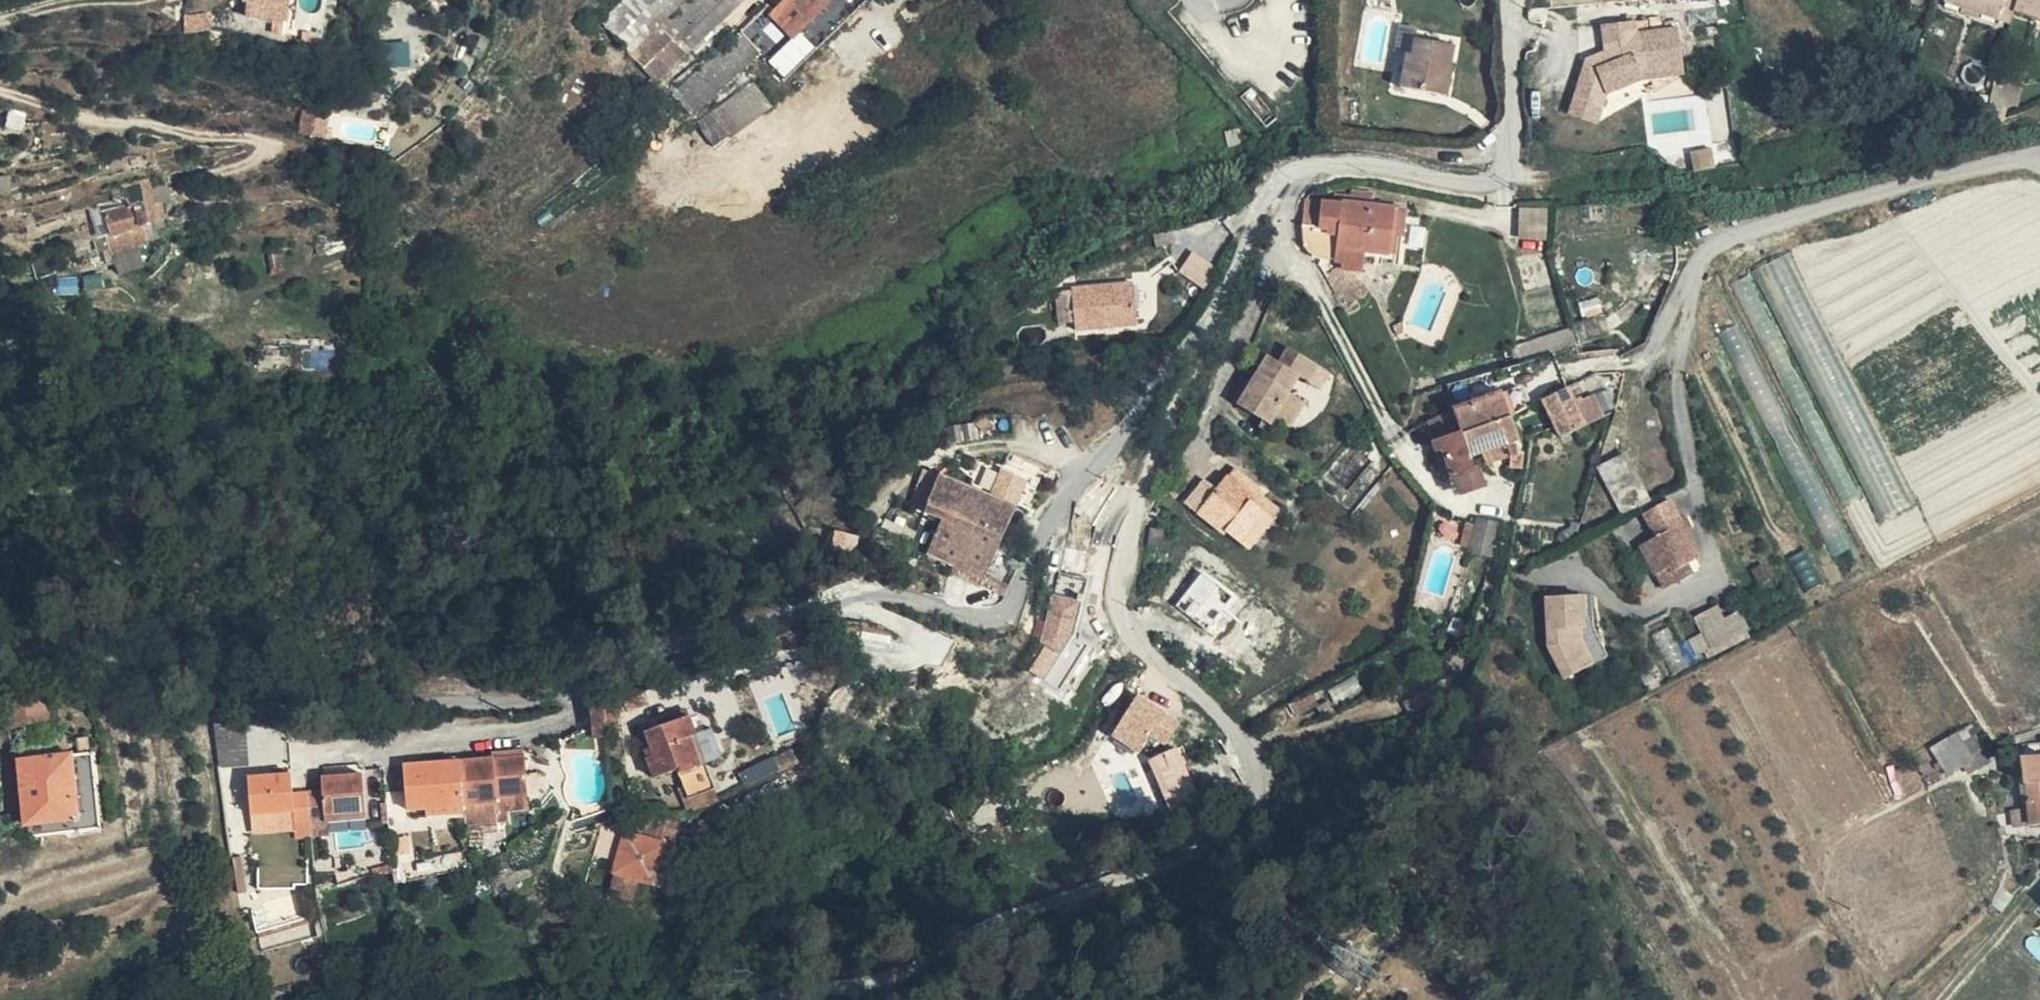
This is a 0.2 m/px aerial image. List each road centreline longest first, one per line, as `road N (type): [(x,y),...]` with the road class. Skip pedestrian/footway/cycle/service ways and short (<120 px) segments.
road 1 (residential): [(1512,0),(1513,143),(1499,174),(1477,184),(1345,163),(1301,166),(1273,188),(1121,559),(1114,589),(1129,638),(1238,734),(1266,783),(1253,831),(1192,862),(1004,925),(905,979),(774,999)]

